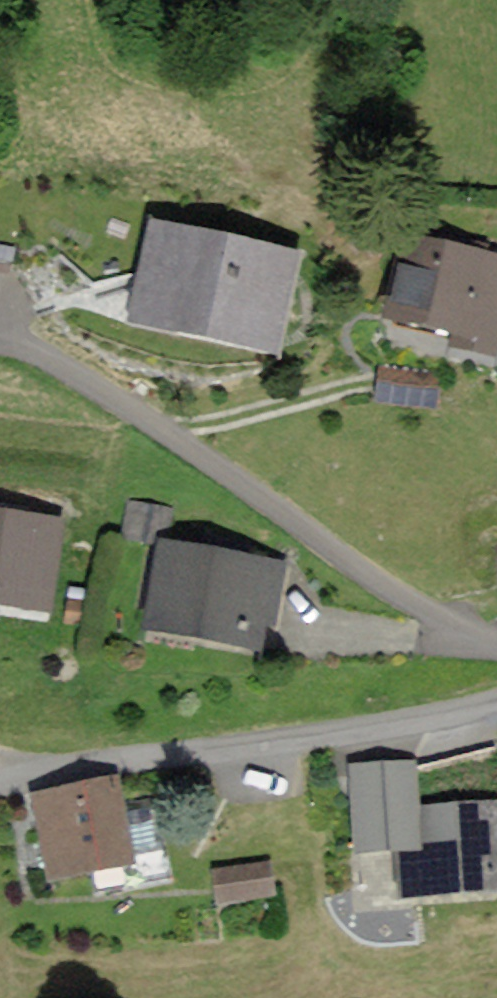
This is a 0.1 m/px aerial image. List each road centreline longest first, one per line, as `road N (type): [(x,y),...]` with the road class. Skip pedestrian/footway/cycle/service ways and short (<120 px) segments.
road 1 (residential): [(496,643),(453,630),(0,315)]
road 2 (residential): [(0,789),(496,709)]
road 3 (track): [(373,382),(175,437)]

